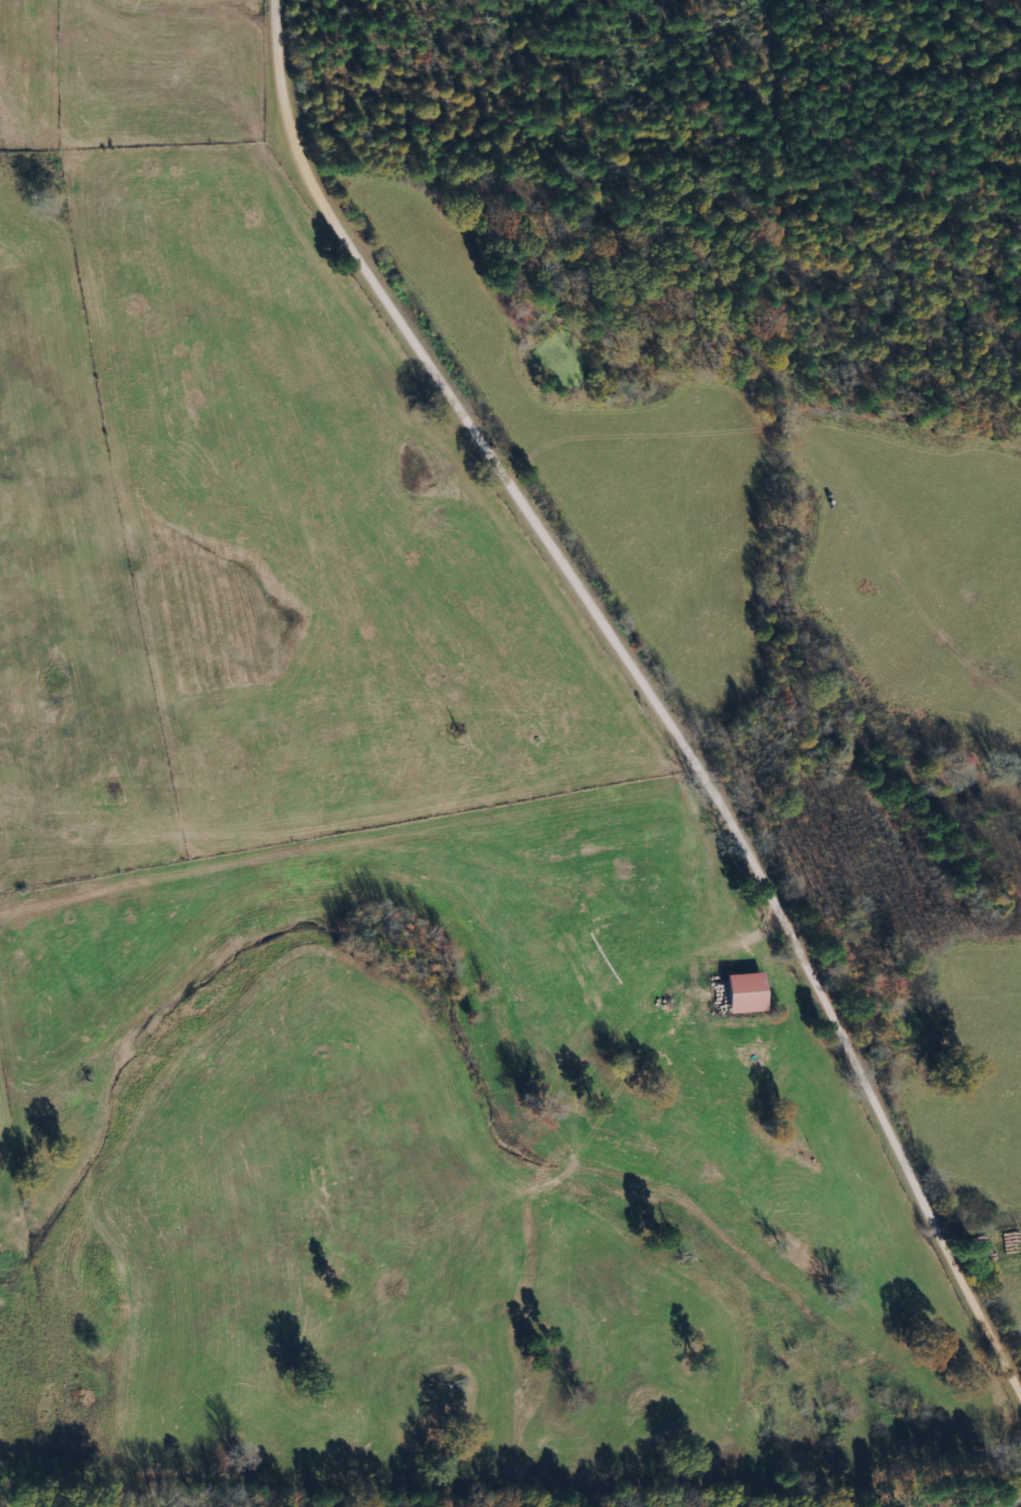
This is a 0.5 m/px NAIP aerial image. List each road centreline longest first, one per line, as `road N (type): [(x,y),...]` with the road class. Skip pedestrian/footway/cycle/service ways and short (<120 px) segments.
road 1 (residential): [(1020,1384),(783,903),(704,764),(331,206),(297,126),(285,0)]

